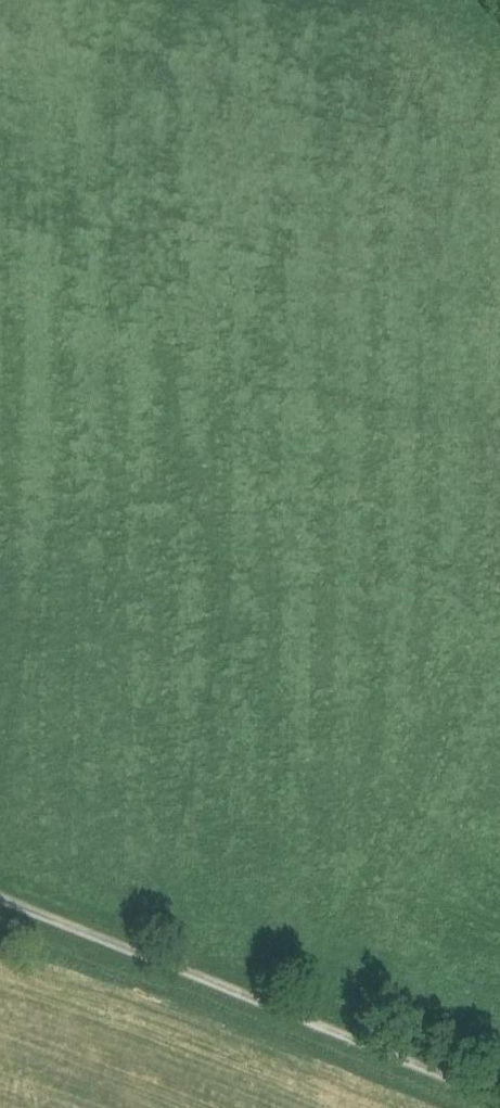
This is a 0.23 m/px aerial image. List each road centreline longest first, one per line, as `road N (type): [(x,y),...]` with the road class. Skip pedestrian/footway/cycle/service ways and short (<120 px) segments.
road 1 (track): [(499,1100),(0,900)]

